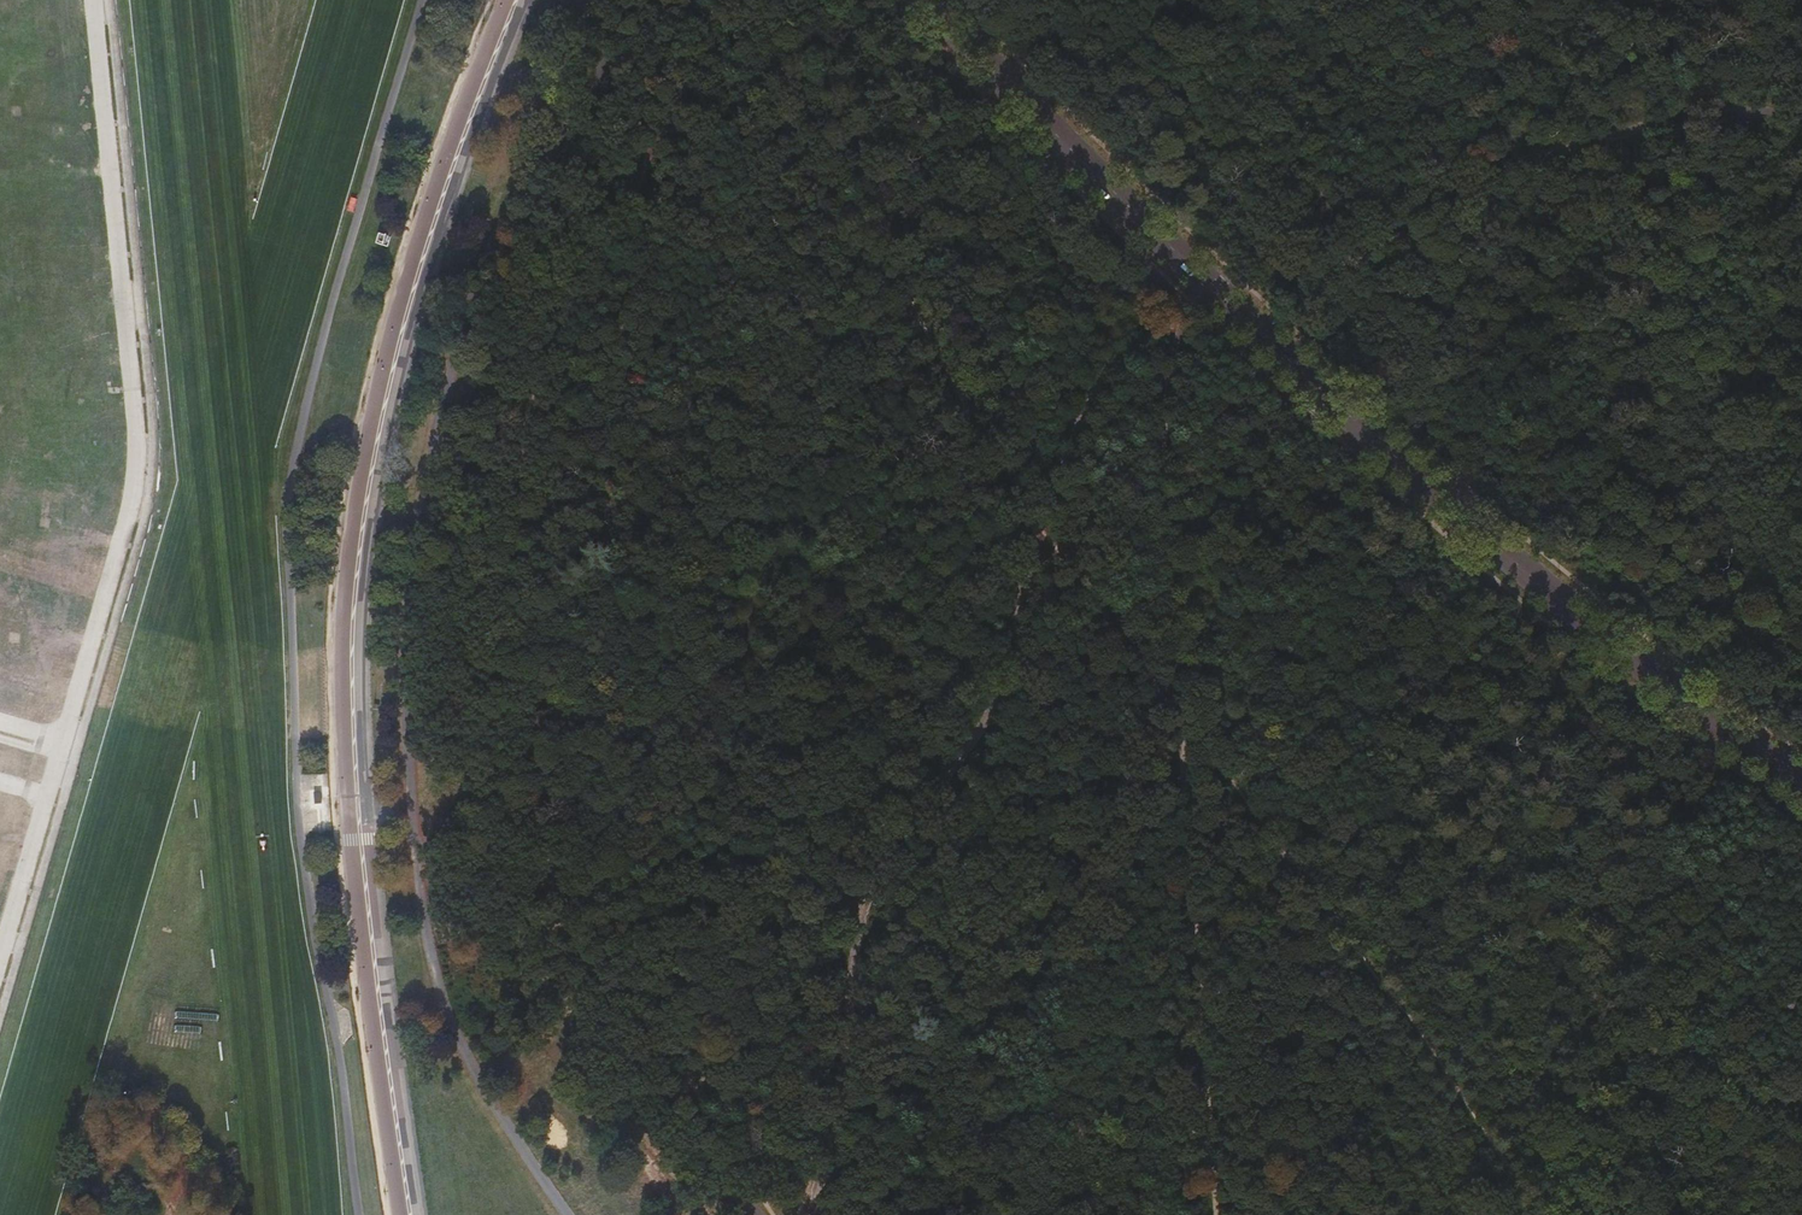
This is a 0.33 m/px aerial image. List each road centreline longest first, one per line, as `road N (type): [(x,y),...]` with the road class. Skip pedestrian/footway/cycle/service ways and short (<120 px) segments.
road 1 (track): [(1801,118),(1730,113),(1663,121),(1382,202),(1212,287),(1108,369),(1074,432),(1029,567),(1004,685),(968,748),(880,863),(854,949),(838,1118),(809,1214)]
road 2 (track): [(1546,1214),(1043,531),(953,383),(884,237),(830,90),(811,0)]
road 3 (track): [(611,0),(593,91),(511,203),(470,292),(431,445),(407,692),(416,841),(442,1005),(483,1084),(569,1214)]
road 4 (secondary): [(1801,781),(1553,595),(1212,287),(938,0)]
road 5 (track): [(1216,1214),(1163,482),(1163,410),(1177,317)]

